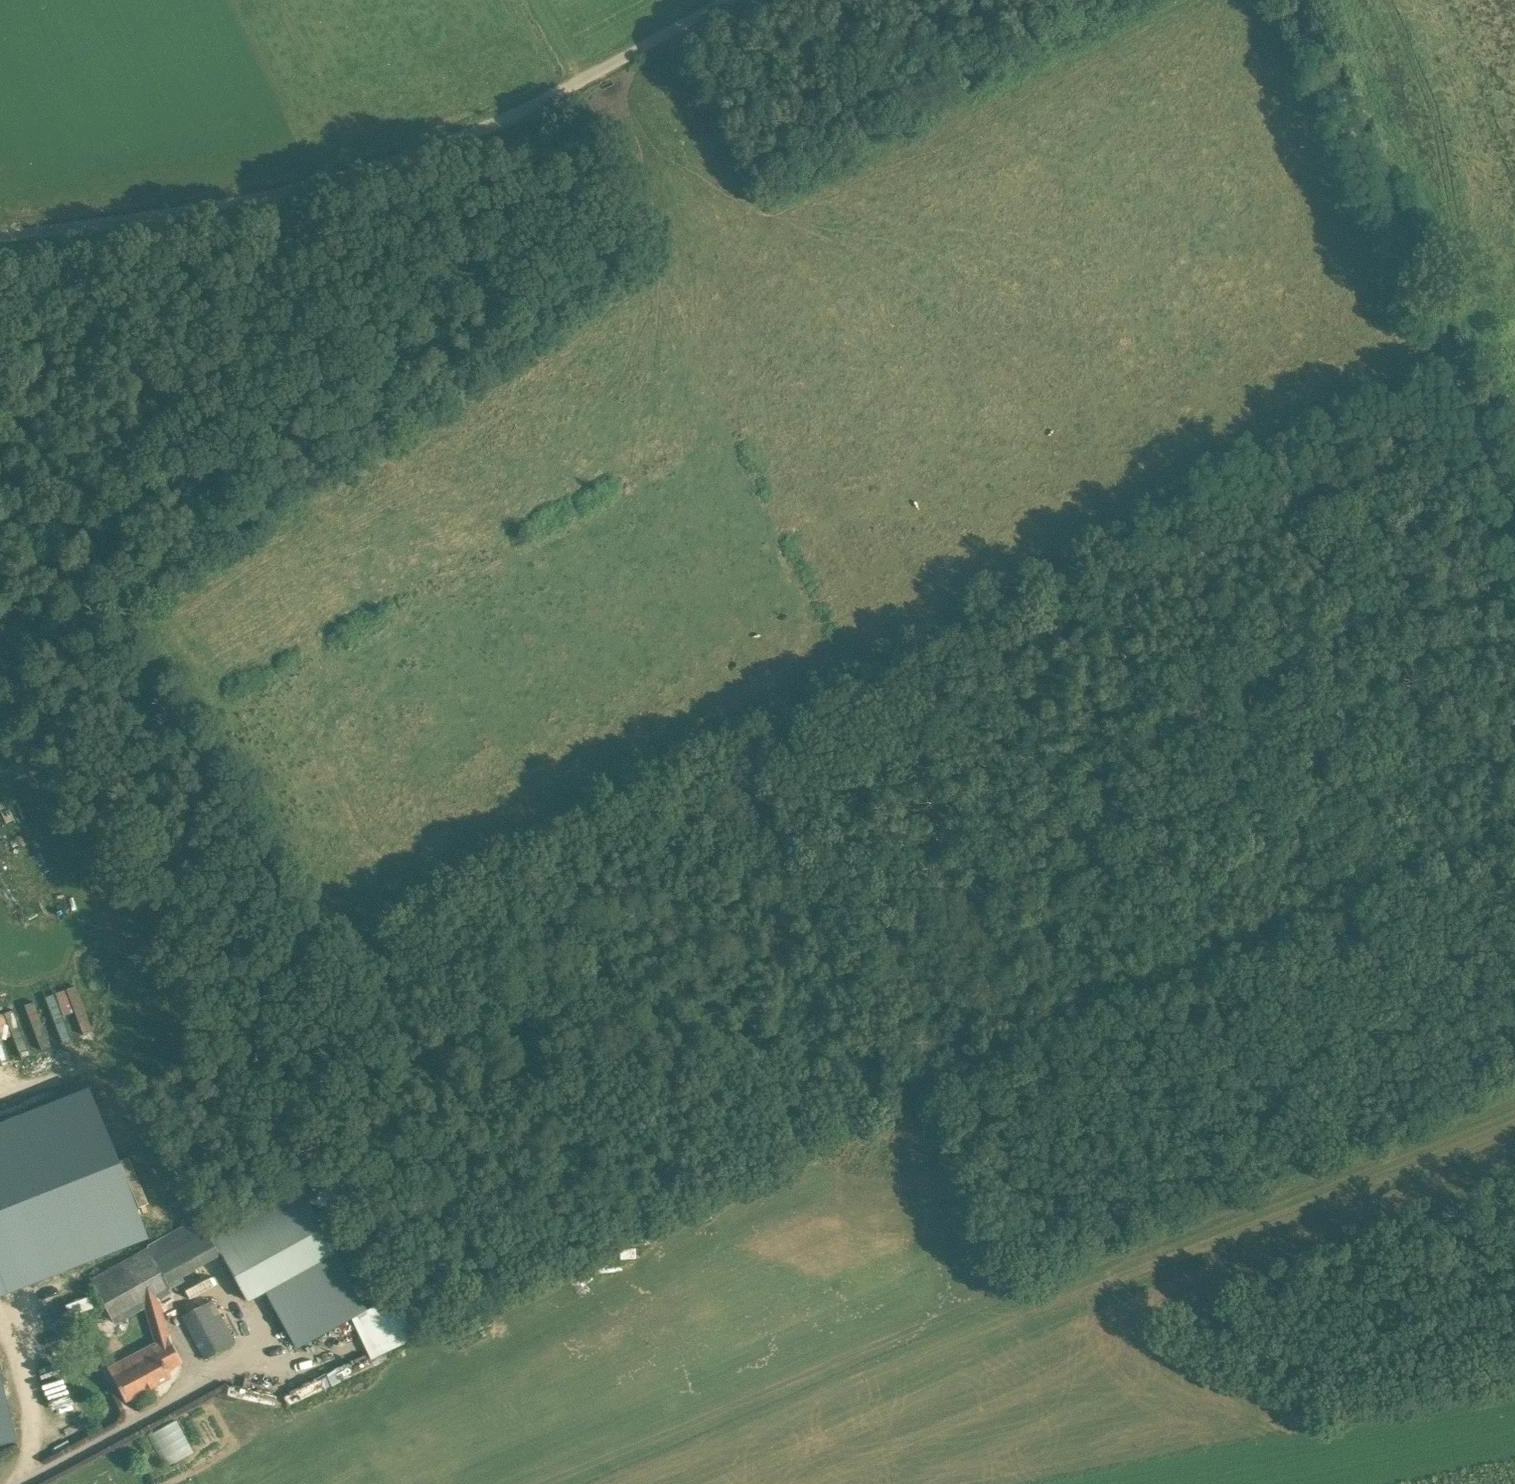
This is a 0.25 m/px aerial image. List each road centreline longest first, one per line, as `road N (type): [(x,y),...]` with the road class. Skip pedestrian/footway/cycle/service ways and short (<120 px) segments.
road 1 (unclassified): [(731,0),(524,110),(367,169),(187,210),(0,236)]
road 2 (unclassified): [(1514,509),(1300,0)]

